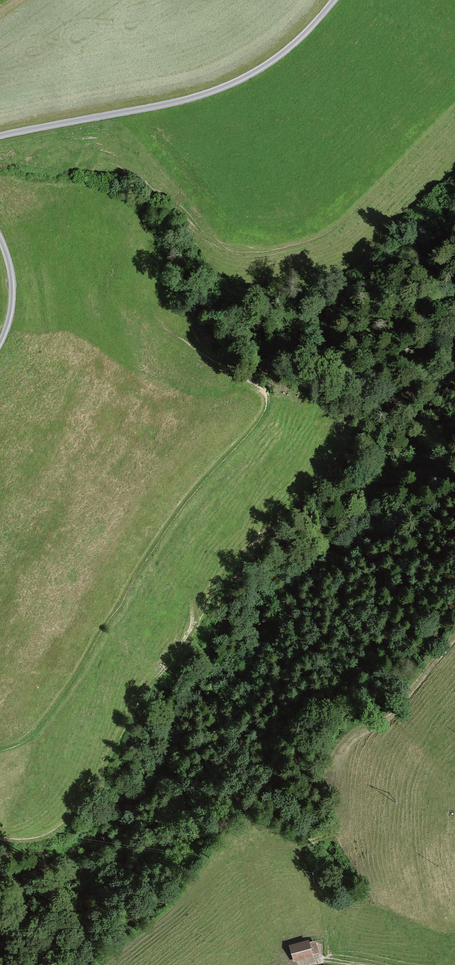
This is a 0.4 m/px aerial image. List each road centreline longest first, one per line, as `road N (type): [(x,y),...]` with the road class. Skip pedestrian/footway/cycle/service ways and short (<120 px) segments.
road 1 (track): [(0,140),(198,101),(242,84),(281,61),(342,0)]
road 2 (track): [(0,355),(15,325),(16,292),(0,237)]

